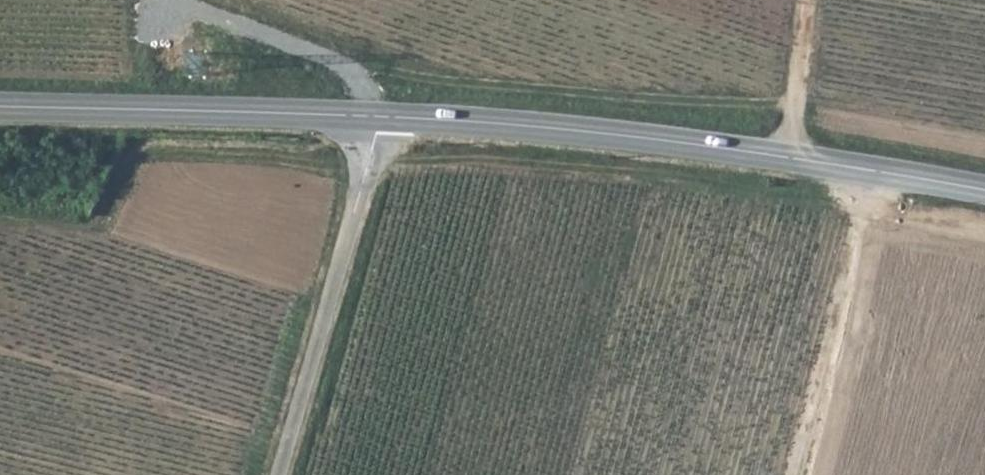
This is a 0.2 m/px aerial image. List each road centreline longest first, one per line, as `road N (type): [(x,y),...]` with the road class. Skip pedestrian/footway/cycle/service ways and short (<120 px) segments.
road 1 (tertiary): [(376,118),(634,137),(984,192)]
road 2 (tertiary): [(0,108),(376,118)]
road 3 (unclassified): [(279,474),(375,142),(376,118)]
road 4 (track): [(778,158),(806,0)]

